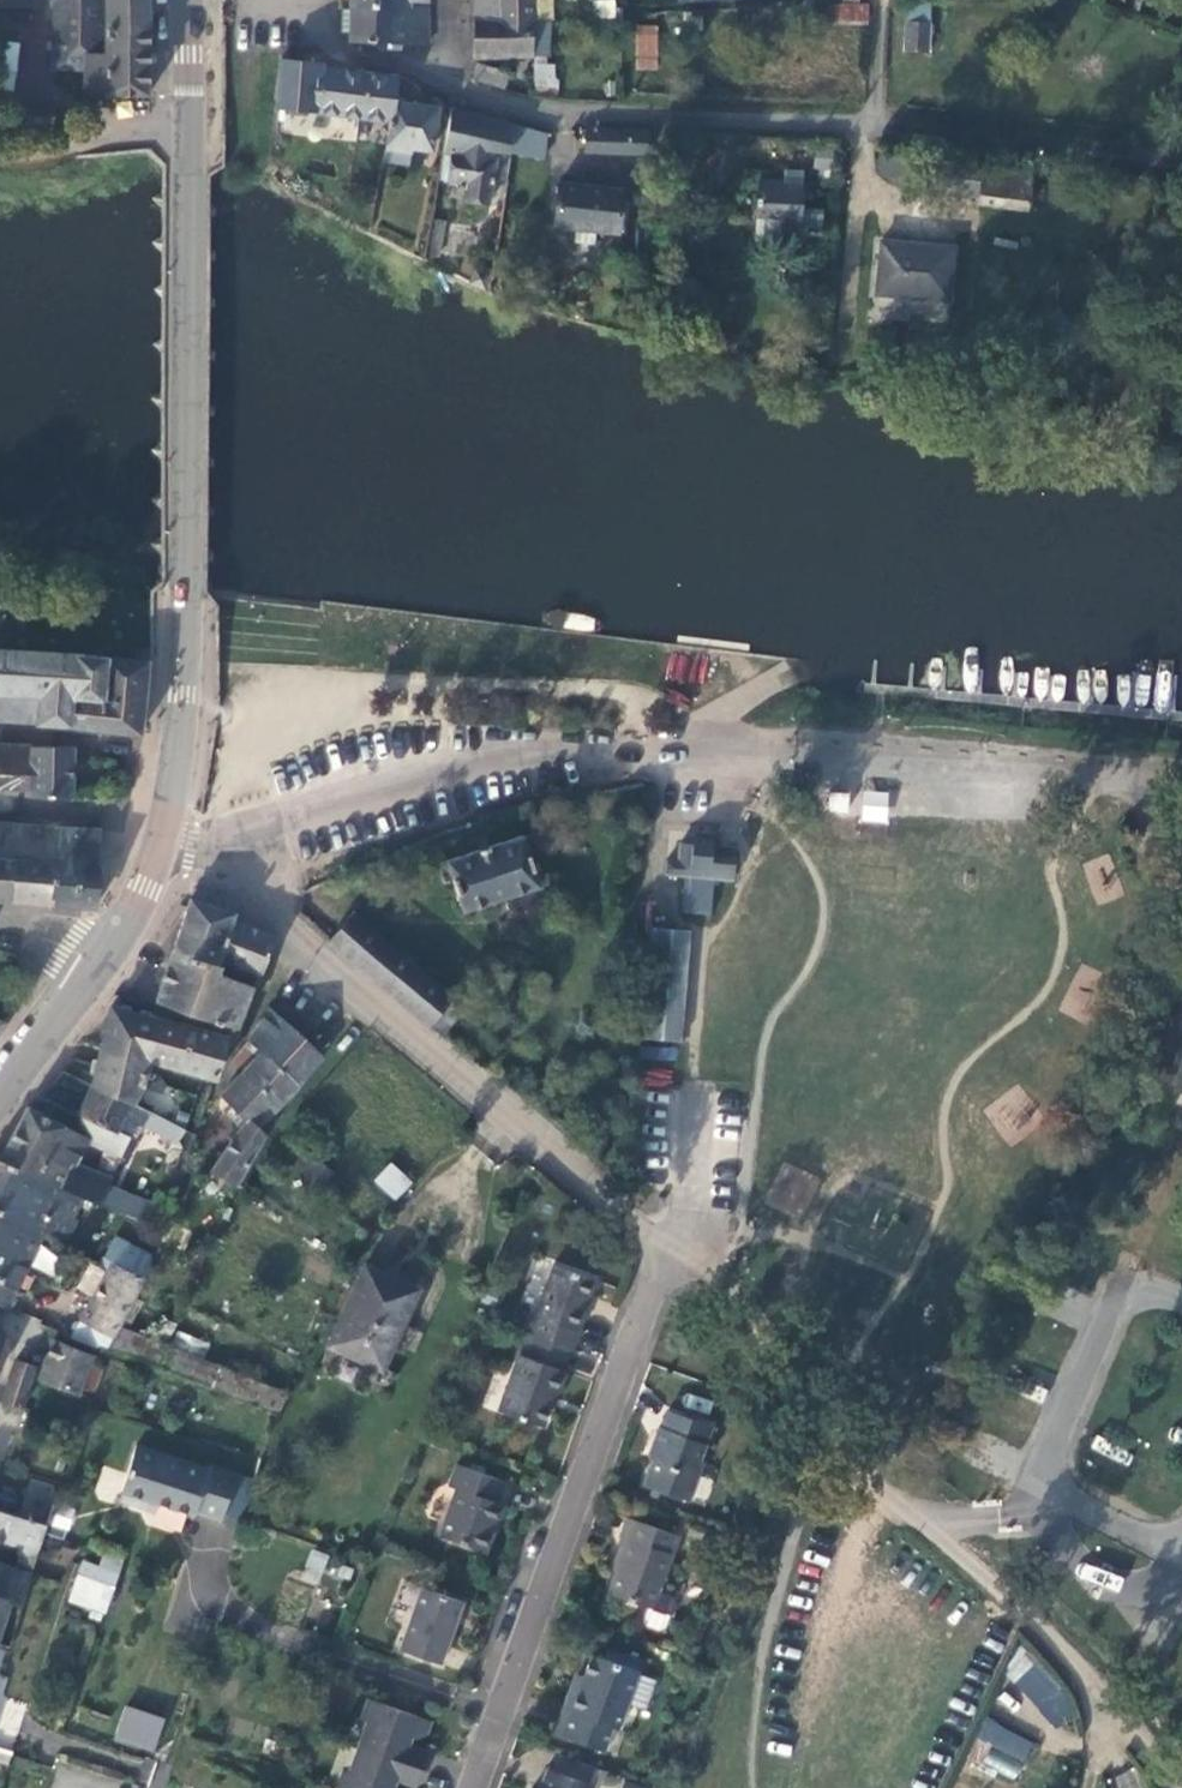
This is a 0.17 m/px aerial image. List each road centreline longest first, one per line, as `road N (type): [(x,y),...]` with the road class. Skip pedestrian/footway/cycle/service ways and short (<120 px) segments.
road 1 (residential): [(323,0),(322,47),(499,102),(885,121),(1181,158)]
road 2 (residential): [(674,1248),(822,1398),(919,1523),(1062,1646),(1170,1787)]
road 3 (secondary): [(162,838),(181,695),(190,124)]
road 4 (residential): [(162,838),(206,844),(355,989),(674,1248)]
road 5 (residential): [(674,1248),(649,1281),(472,1787)]
road 6 (unclassified): [(0,153),(190,124)]
road 7 (secondary): [(0,1091),(102,956)]
road 8 (secondary): [(102,956),(146,887),(162,838)]
road 9 (secondary): [(190,124),(190,0)]

